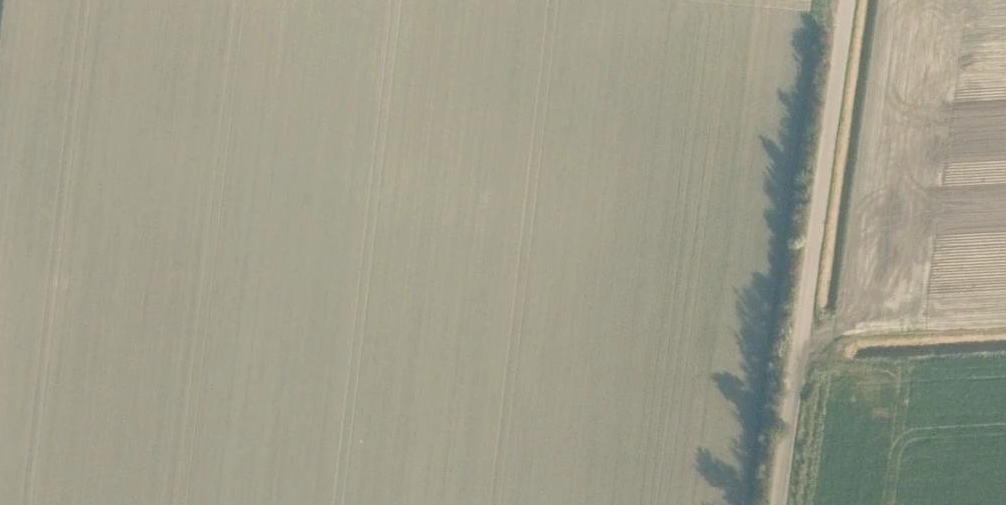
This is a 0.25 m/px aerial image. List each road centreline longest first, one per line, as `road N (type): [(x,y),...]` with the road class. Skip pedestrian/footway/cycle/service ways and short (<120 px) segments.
road 1 (unclassified): [(777,504),(845,0)]

